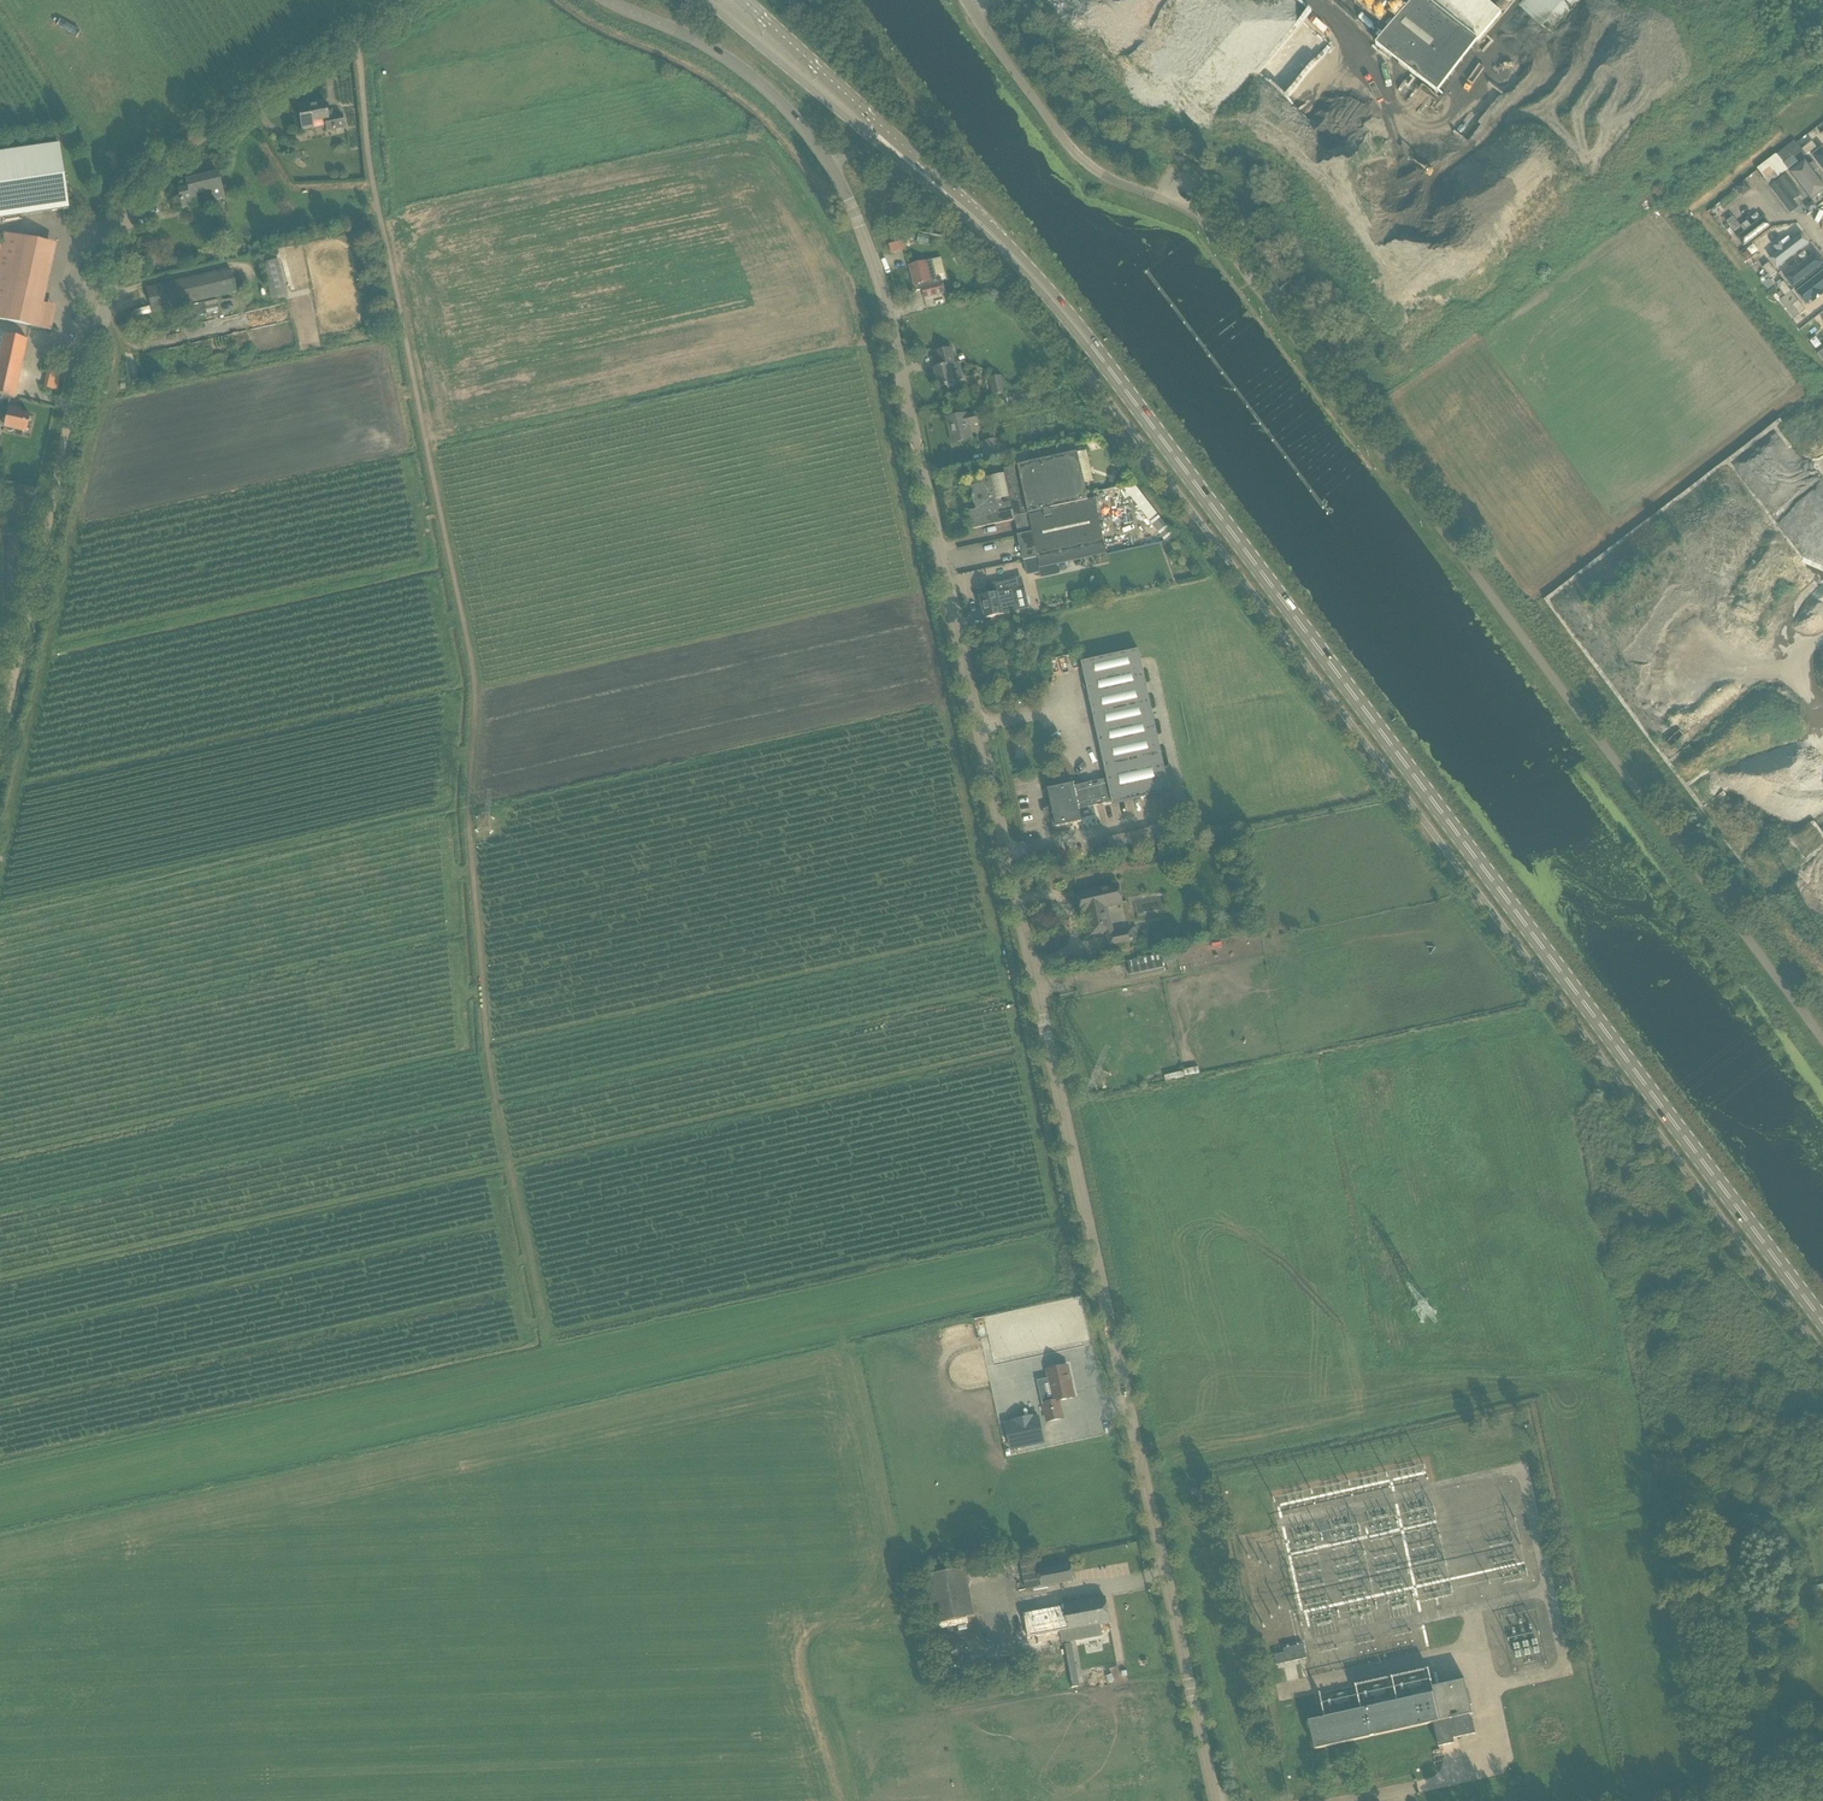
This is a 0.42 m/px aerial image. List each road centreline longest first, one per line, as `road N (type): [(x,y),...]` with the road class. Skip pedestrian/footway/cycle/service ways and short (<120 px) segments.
road 1 (unclassified): [(1215,1800),(886,317),(855,213),(827,156),(768,87),(735,61),(612,0)]
road 2 (secondary): [(1822,1322),(1090,343),(1012,255),(931,182)]
road 3 (unclassified): [(1822,1044),(1424,505),(1208,230),(1095,166),(1060,129),(975,0)]
road 4 (track): [(361,35),(470,689),(457,807),(483,1020),(540,1323)]
road 5 (unclassified): [(68,399),(107,253),(123,208),(143,181),(166,157),(410,0)]
road 6 (track): [(0,712),(68,399)]
road 7 (secondary): [(708,0),(931,182)]
road 8 (secondary): [(931,182),(738,0)]

